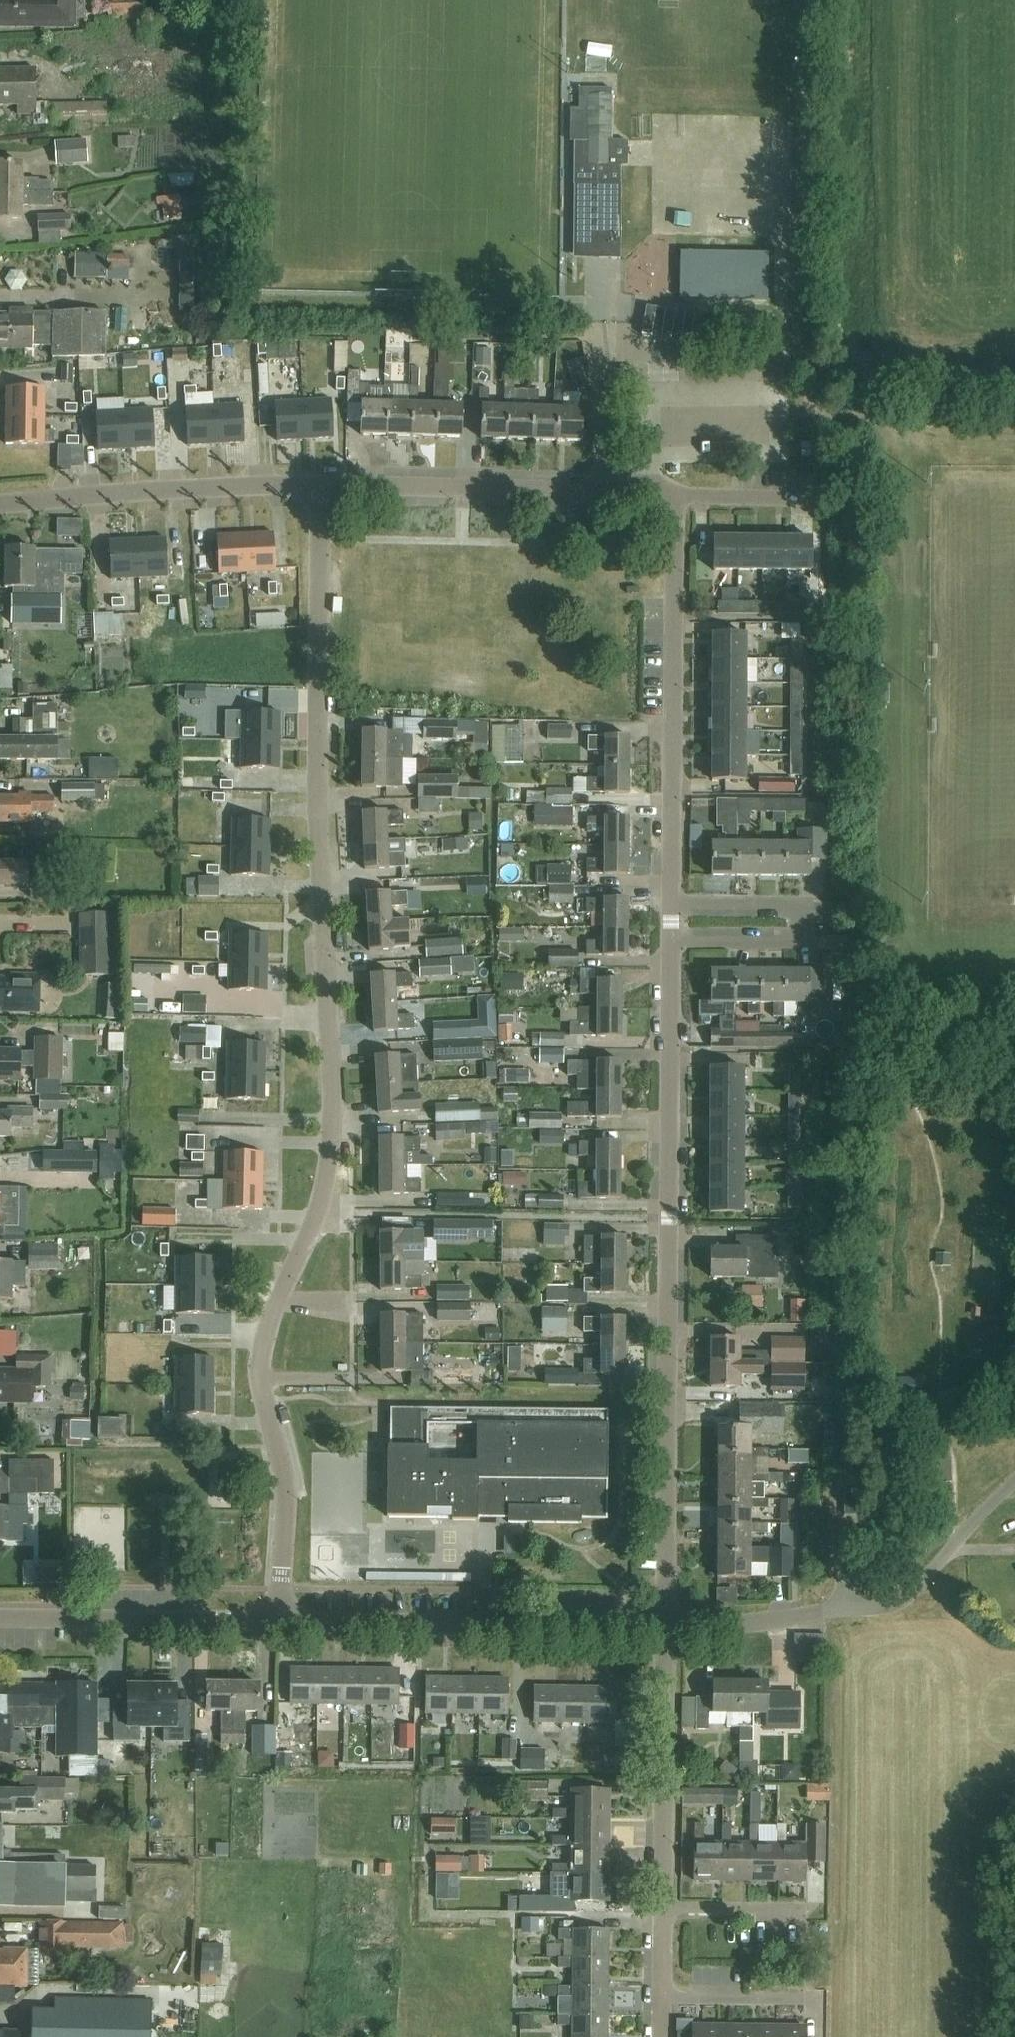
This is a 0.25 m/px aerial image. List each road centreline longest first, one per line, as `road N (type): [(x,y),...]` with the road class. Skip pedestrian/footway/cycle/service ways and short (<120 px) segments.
road 1 (residential): [(281,1621),(289,1497),(260,1371),(273,1311),(319,1209),(332,1150),(318,810),(319,483)]
road 2 (residential): [(666,1625),(671,946)]
road 3 (residential): [(672,901),(673,497)]
road 4 (unclassified): [(1014,1479),(899,1597),(752,1624),(666,1625)]
road 5 (unclassified): [(666,1625),(281,1621)]
road 6 (residential): [(0,498),(319,483)]
road 7 (residential): [(671,946),(797,946),(797,904),(672,901)]
road 8 (residential): [(319,483),(603,492)]
road 9 (residential): [(663,1906),(666,1625)]
road 10 (unclassified): [(281,1621),(0,1618)]
road 11 (residential): [(603,492),(605,390),(593,330)]
road 12 (residential): [(673,497),(816,500)]
road 13 (residential): [(806,1908),(663,1906)]
road 14 (residential): [(802,2000),(662,1998)]

